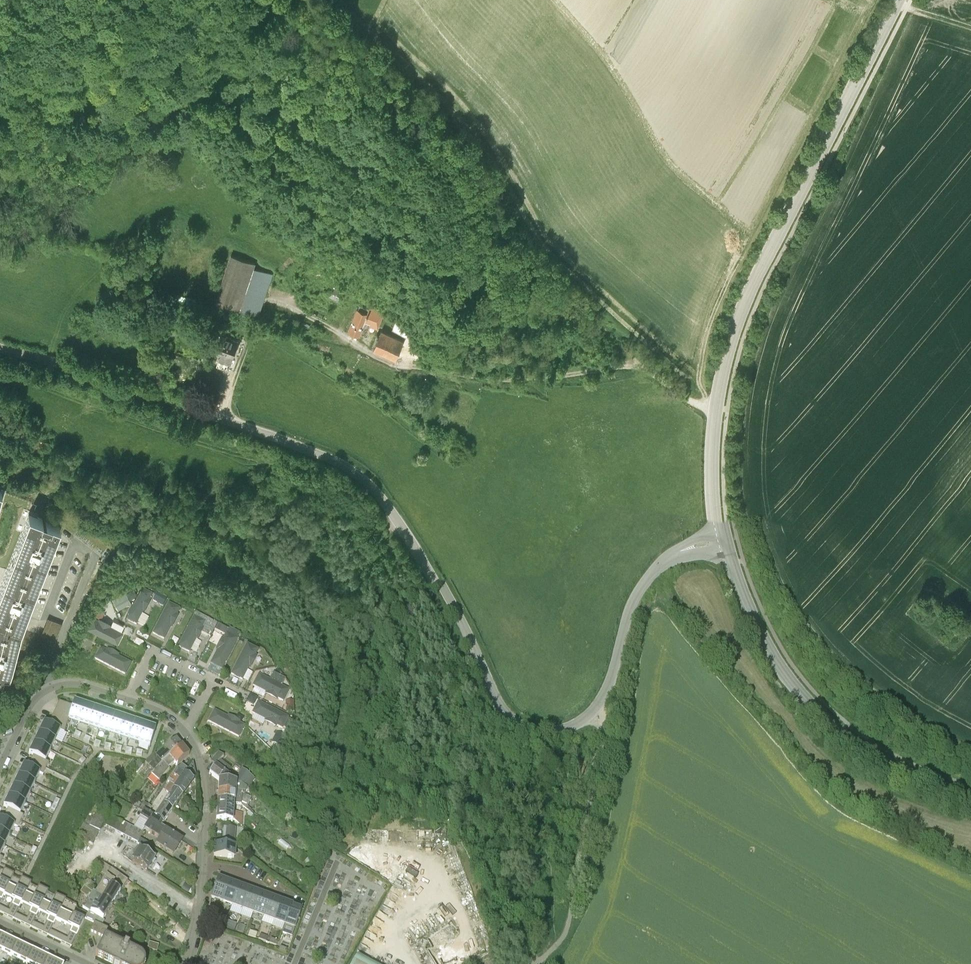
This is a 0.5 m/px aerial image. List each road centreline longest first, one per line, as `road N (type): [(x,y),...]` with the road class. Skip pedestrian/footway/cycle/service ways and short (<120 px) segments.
road 1 (unclassified): [(681,572),(654,590),(634,620),(596,719),(568,736),(538,736),(502,711),(434,575),(360,472),(225,415),(0,344)]
road 2 (tertiary): [(886,0),(733,311),(712,457),(724,548)]
road 3 (track): [(313,0),(384,93),(586,284),(638,345)]
road 4 (tertiary): [(729,571),(760,650),(806,720),(897,788),(970,816)]
road 5 (track): [(283,288),(394,350),(490,365),(554,359)]
road 6 (residential): [(186,734),(214,681),(151,650),(125,700)]
road 7 (residential): [(125,700),(81,685),(45,692),(0,765)]
road 8 (residential): [(202,863),(205,789),(186,734)]

